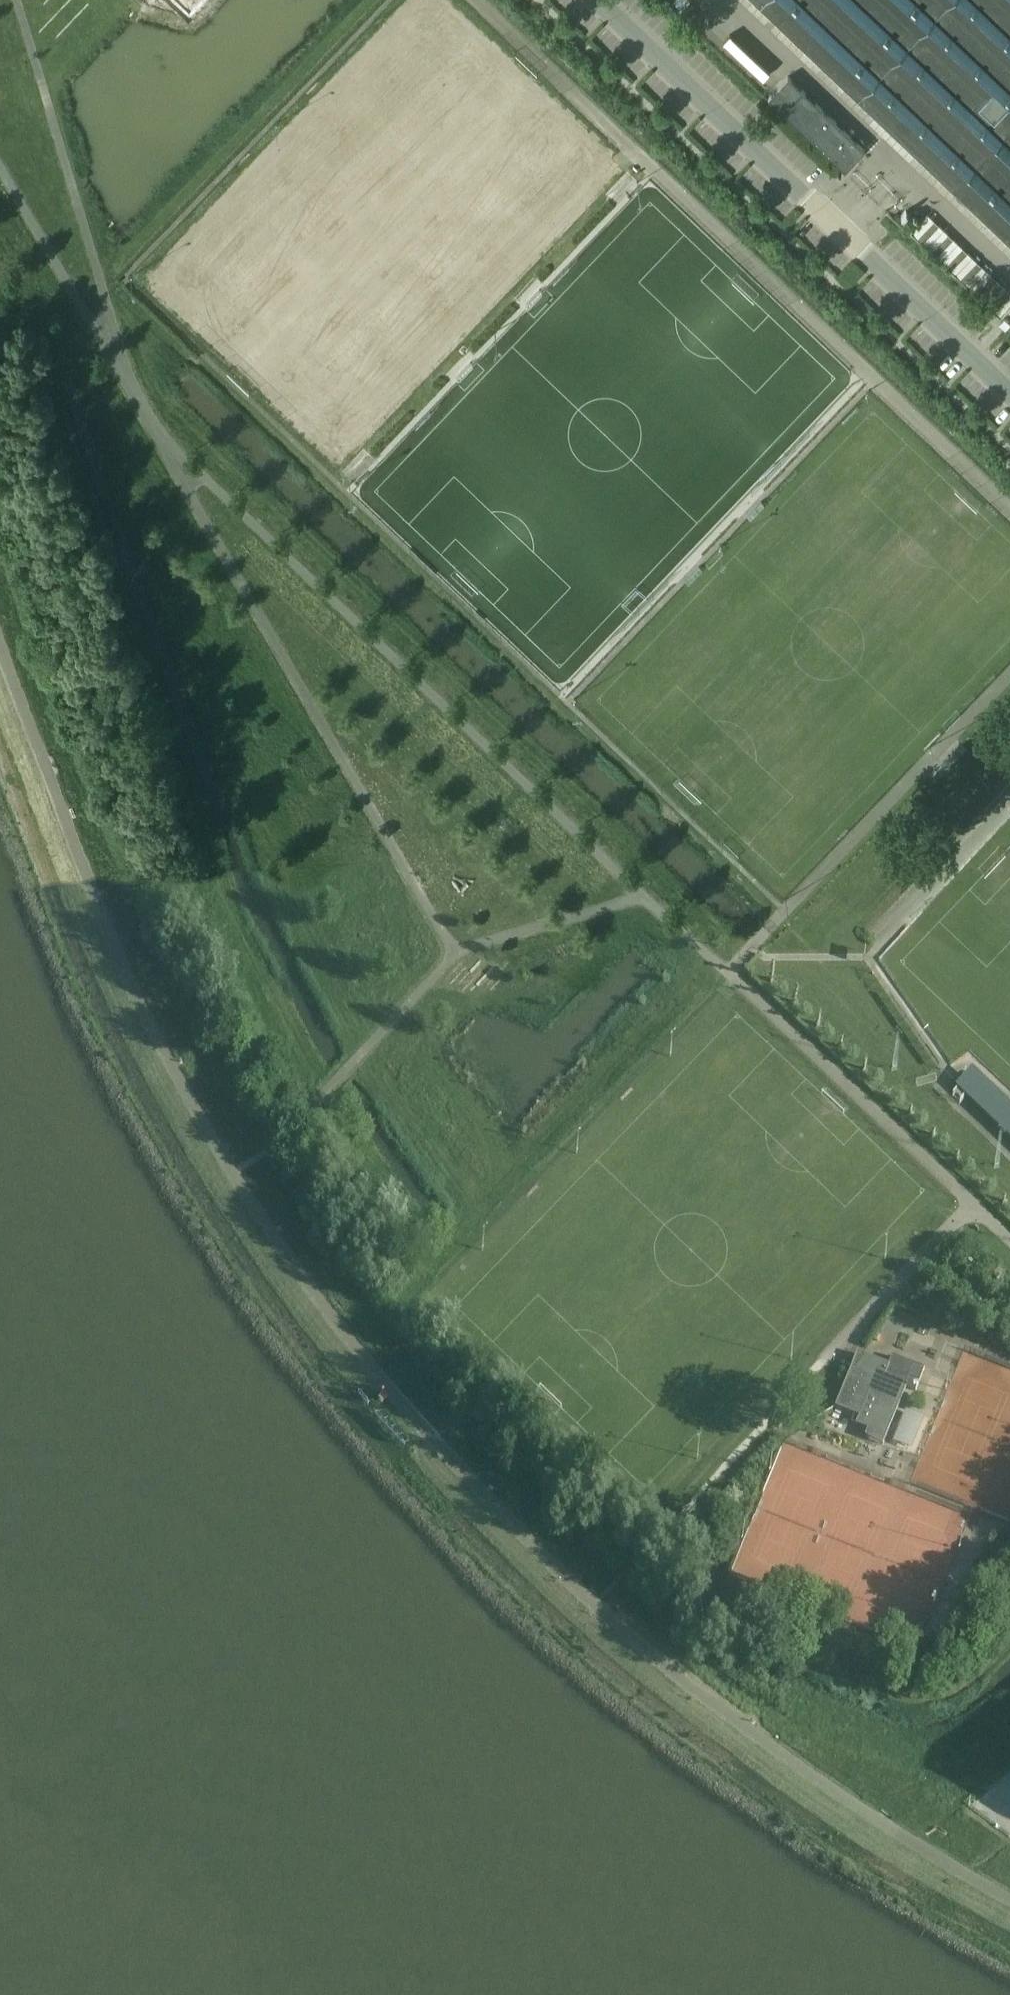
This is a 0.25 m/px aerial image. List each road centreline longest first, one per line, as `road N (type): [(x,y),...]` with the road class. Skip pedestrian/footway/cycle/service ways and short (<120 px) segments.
road 1 (unclassified): [(1009,399),(594,0)]

